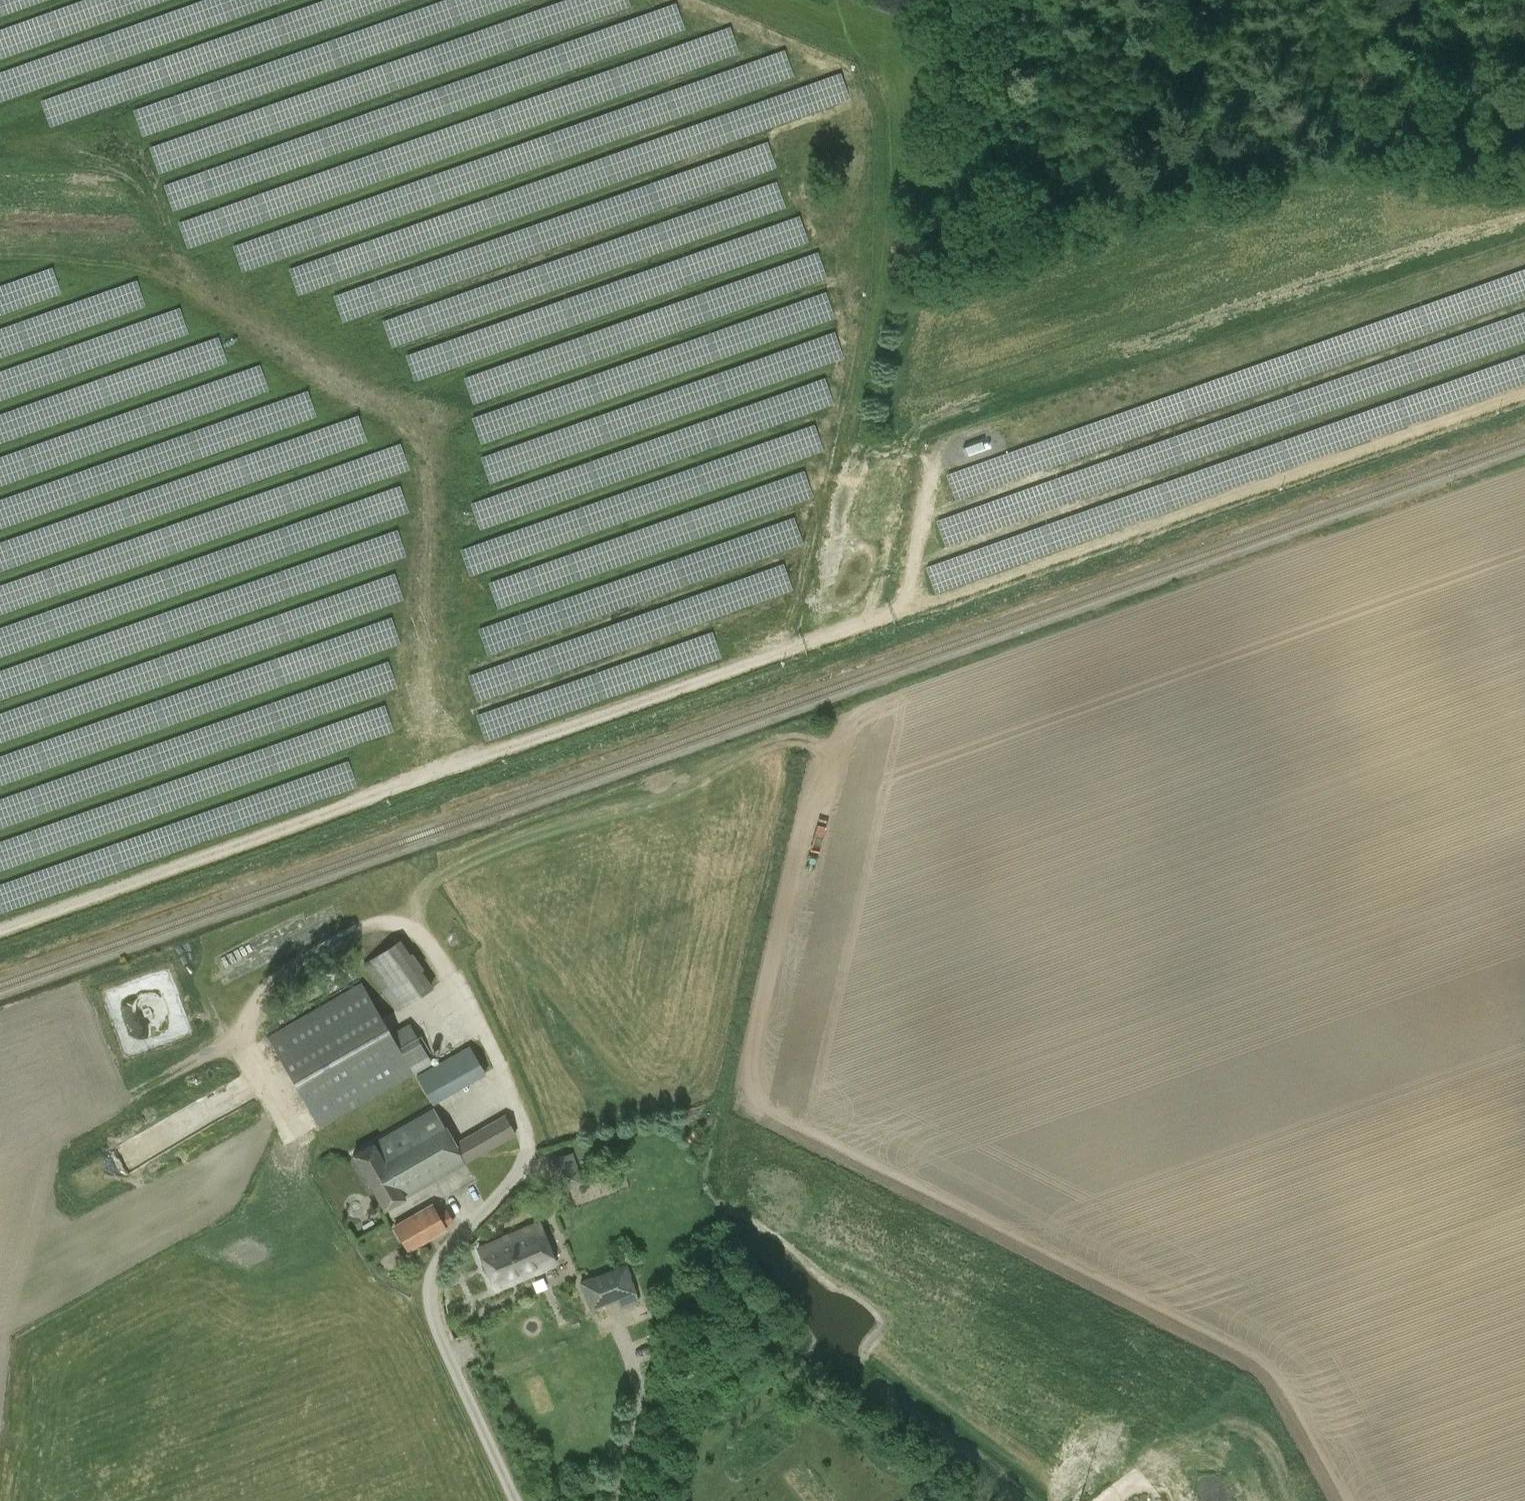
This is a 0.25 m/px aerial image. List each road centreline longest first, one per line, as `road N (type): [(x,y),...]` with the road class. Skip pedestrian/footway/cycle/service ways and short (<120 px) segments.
road 1 (unclassified): [(516,1500),(429,1315),(446,1252),(520,1176)]

